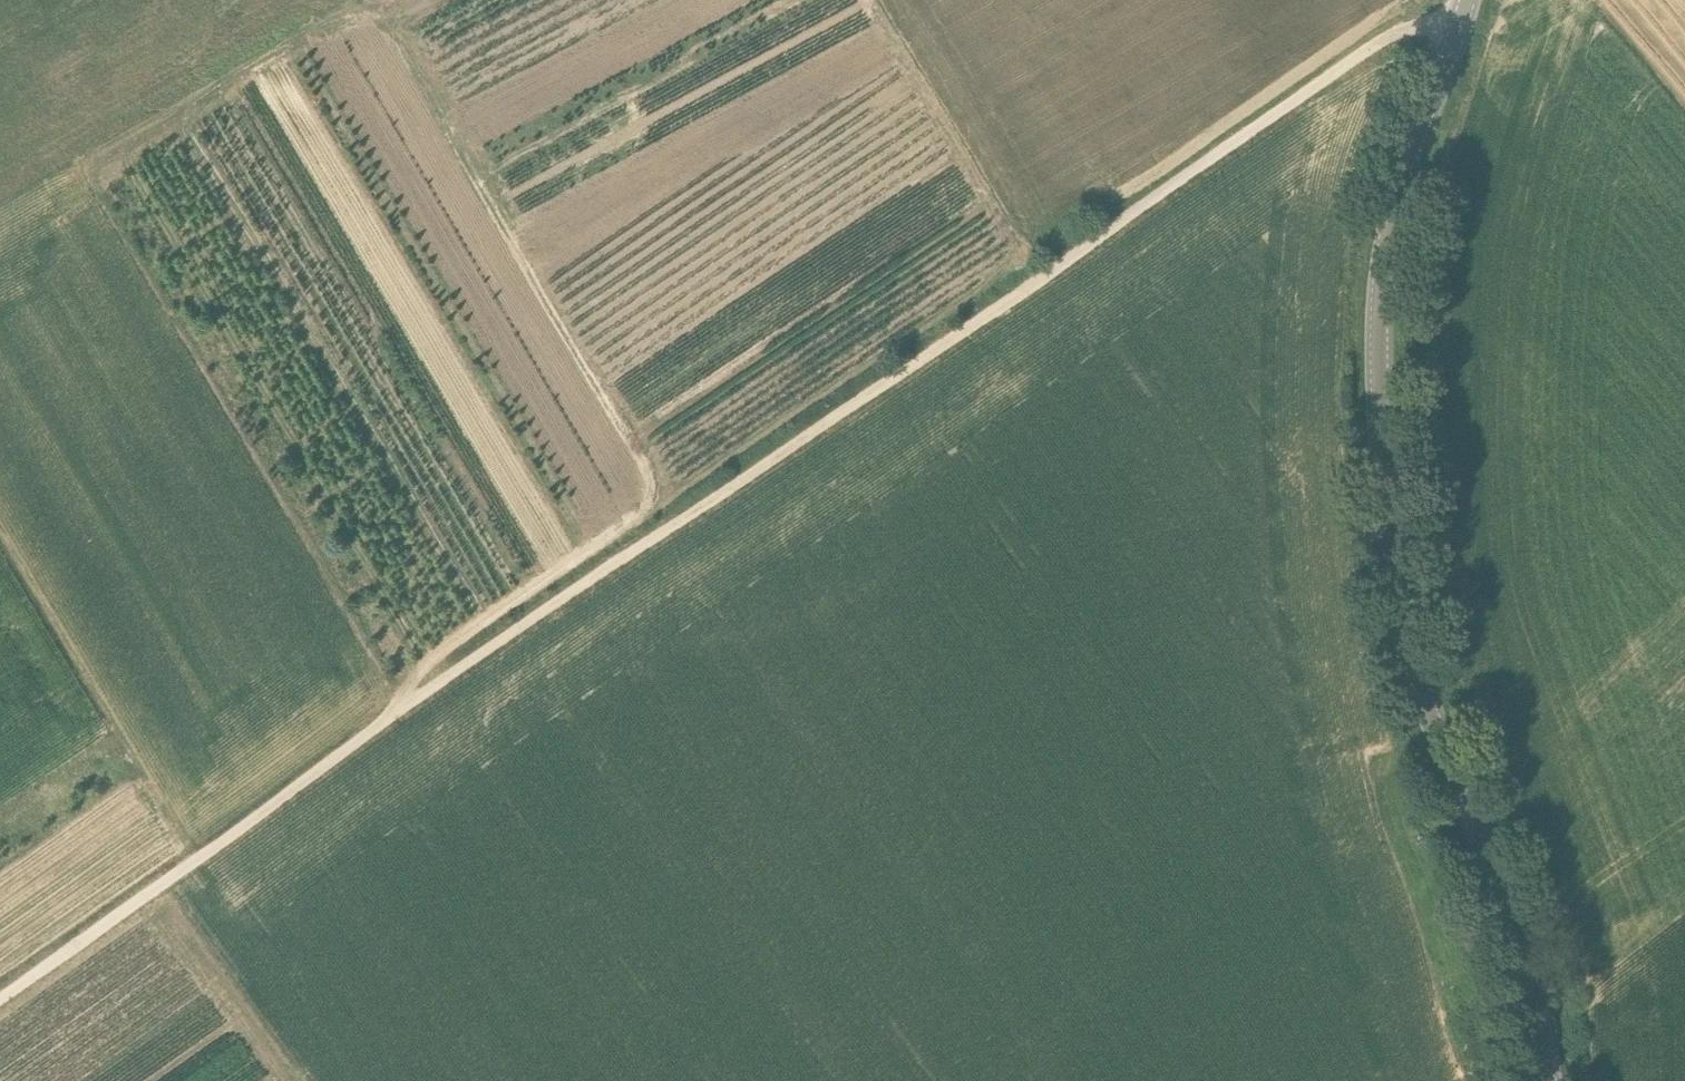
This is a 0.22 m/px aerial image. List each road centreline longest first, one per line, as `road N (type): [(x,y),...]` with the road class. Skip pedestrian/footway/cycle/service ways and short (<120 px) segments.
road 1 (track): [(0,998),(451,675),(1367,53),(1409,29),(1461,21)]
road 2 (tertiary): [(1549,1080),(1516,920),(1415,669),(1395,587),(1386,486),(1380,357),(1389,239),(1467,0)]

